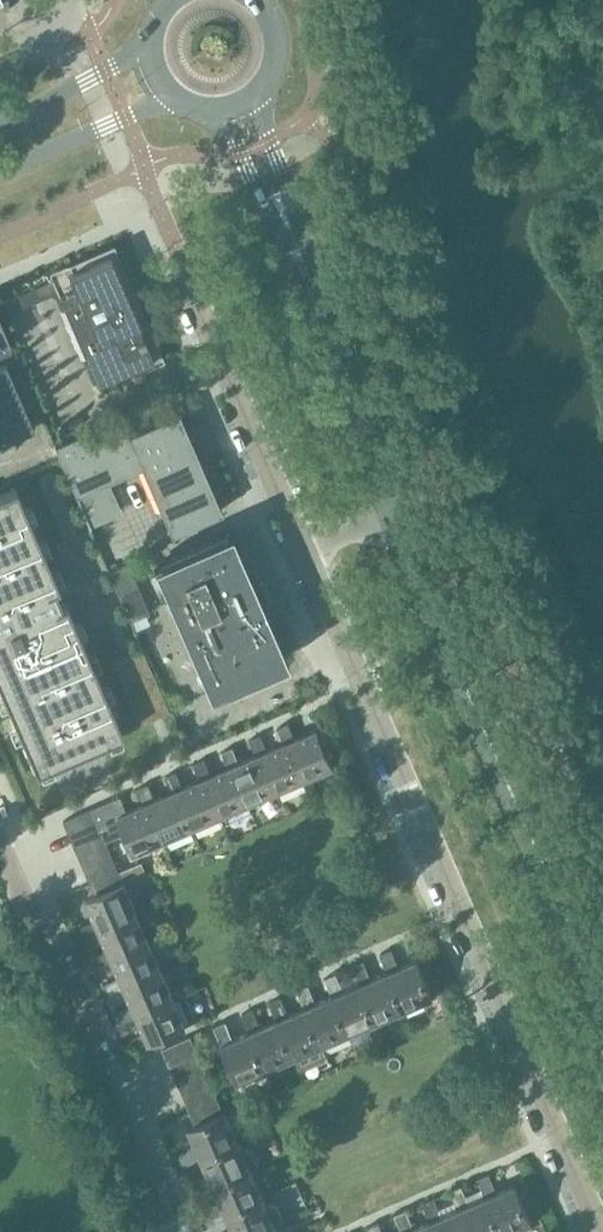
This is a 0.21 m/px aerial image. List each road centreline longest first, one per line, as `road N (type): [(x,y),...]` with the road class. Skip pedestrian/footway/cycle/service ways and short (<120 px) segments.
road 1 (residential): [(303,547),(601,1231)]
road 2 (secondary): [(602,999),(394,509)]
road 3 (residential): [(173,1231),(0,825)]
road 4 (residential): [(183,263),(303,547)]
road 5 (secondary): [(394,509),(288,221)]
road 6 (secondary): [(0,174),(171,97)]
road 7 (secondary): [(149,47),(0,123)]
road 8 (secondary): [(288,221),(261,98)]
road 9 (secondary): [(222,114),(288,221)]

